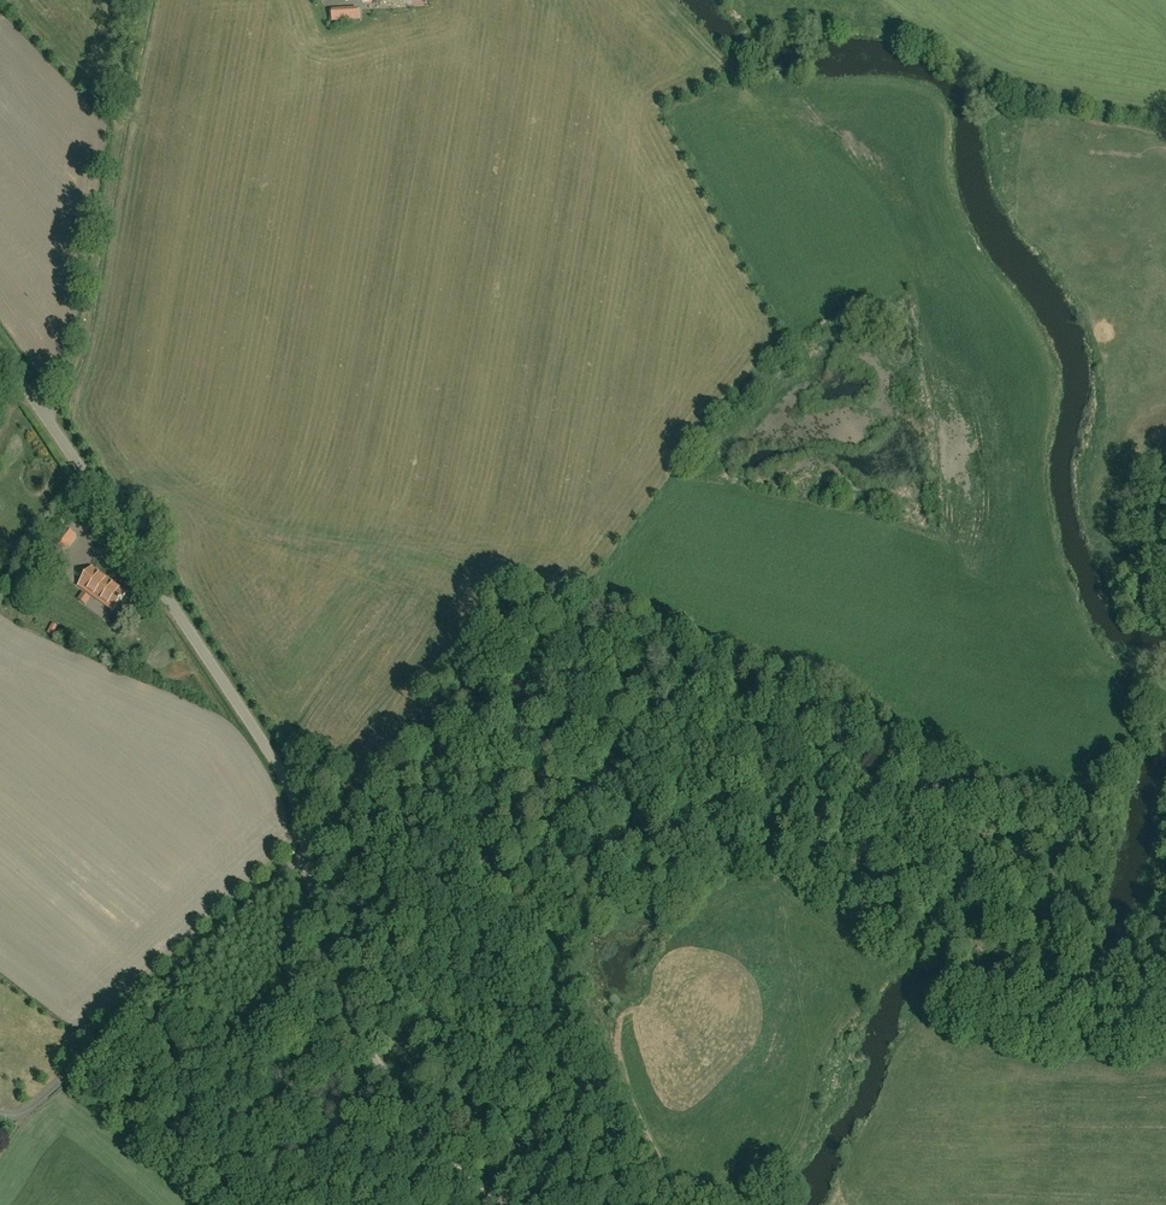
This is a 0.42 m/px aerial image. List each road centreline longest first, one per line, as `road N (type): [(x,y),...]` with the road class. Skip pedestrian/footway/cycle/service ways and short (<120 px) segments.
road 1 (unclassified): [(507,1204),(447,1164),(392,1092),(325,947),(297,799),(0,352)]
road 2 (track): [(153,0),(108,201),(86,349),(62,406),(47,419)]

